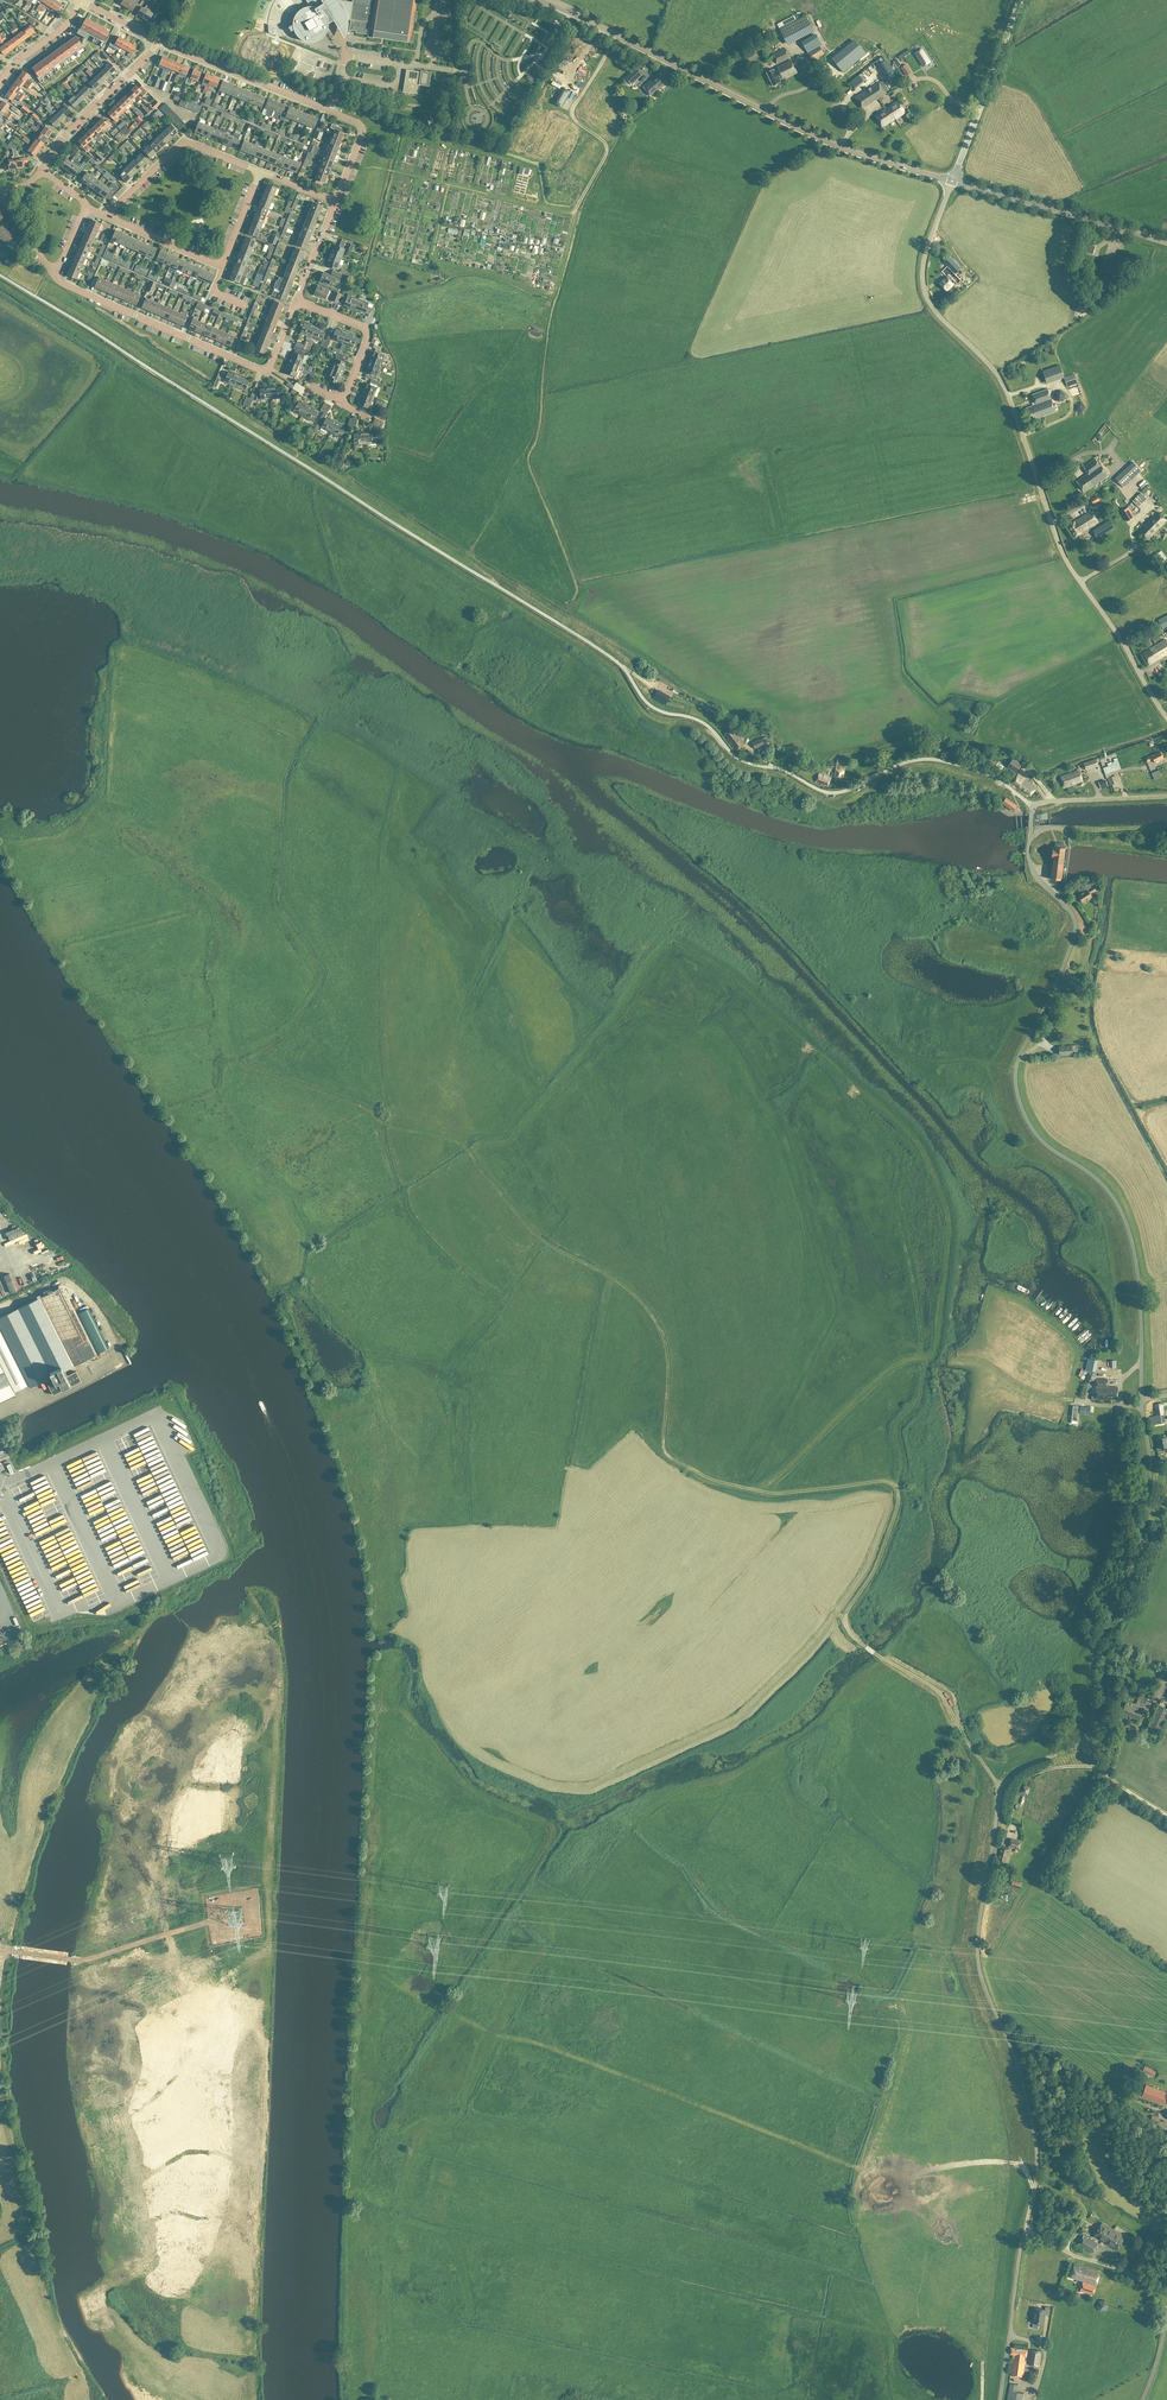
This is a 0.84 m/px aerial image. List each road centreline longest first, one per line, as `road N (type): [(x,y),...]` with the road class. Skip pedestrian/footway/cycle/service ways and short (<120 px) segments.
road 1 (track): [(237,1060),(364,1108),(393,1128),(464,1146),(537,1235),(635,1293),(667,1347),(668,1458),(711,1479),(768,1493),(894,1486),(888,1535),(845,1616),(846,1628),(938,1691),(1004,1789)]
road 2 (unclassified): [(1034,806),(989,775),(943,761),(908,762),(834,794),(743,761),(702,723),(649,705),(624,669),(590,643),(0,275)]
road 3 (unclassified): [(1087,1737),(1094,1654),(1137,1556),(1151,1470),(1130,1234),(1105,1187),(1034,1132),(1017,1092),(1017,1062),(1077,924),(1030,864),(1034,806)]
road 4 (unclassified): [(1000,2399),(1037,2156),(1021,2076),(980,1970),(979,1928),(1004,1789),(1025,1767),(1077,1747)]
road 5 (track): [(427,2002),(500,2037),(536,2043),(861,2170),(1008,2163),(1024,2170),(1034,2191)]
road 6 (unclassified): [(1166,718),(1062,554),(1003,385),(925,294),(924,256),(952,181)]
road 7 (tertiary): [(952,181),(828,142),(543,0)]
road 8 (unclassified): [(268,367),(55,276)]
road 9 (tertiary): [(1166,243),(952,181)]
road 10 (residential): [(329,111),(346,57),(416,66),(436,0)]
road 11 (tertiary): [(952,181),(1020,0)]
road 12 (track): [(646,51),(608,88),(620,131),(573,212)]
road 13 (unclassified): [(107,217),(188,141),(261,172)]
road 14 (unclassified): [(329,111),(157,42)]
road 15 (unclassified): [(41,171),(157,42)]
road 16 (unclassified): [(342,402),(367,331),(296,302)]
road 17 (unclassified): [(1034,806),(1166,797)]
road 18 (unclassified): [(222,266),(107,217)]

